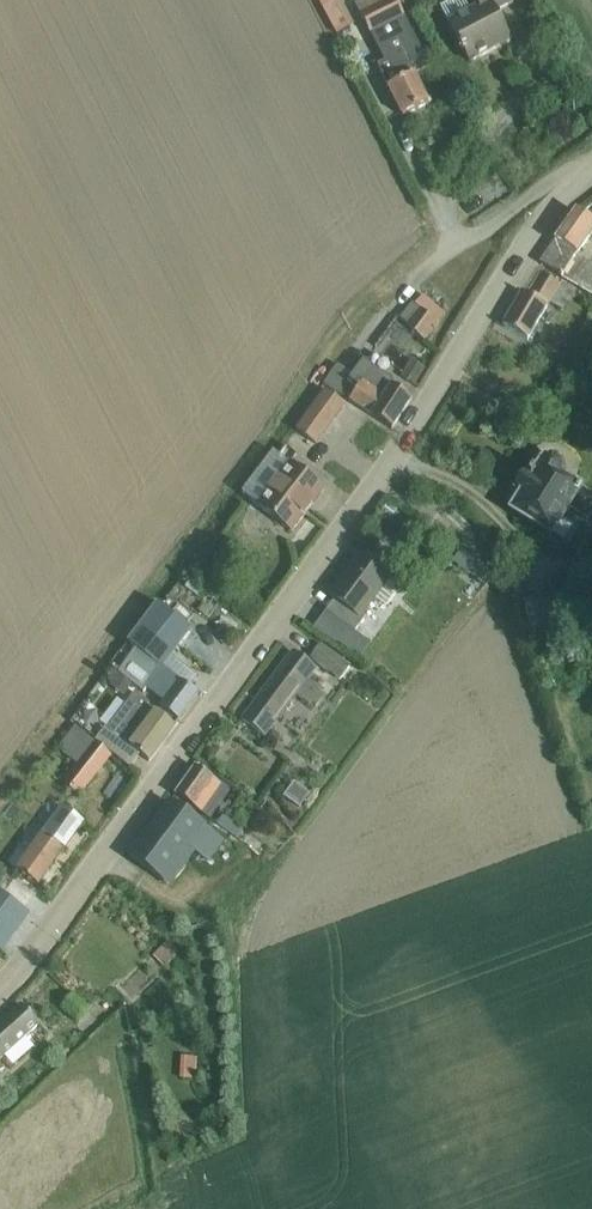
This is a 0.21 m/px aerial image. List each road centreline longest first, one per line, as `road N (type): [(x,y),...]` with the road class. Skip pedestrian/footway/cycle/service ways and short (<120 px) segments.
road 1 (tertiary): [(0,984),(378,494),(574,179)]
road 2 (residential): [(574,179),(554,185),(487,239),(455,244)]
road 3 (residential): [(455,244),(395,125)]

